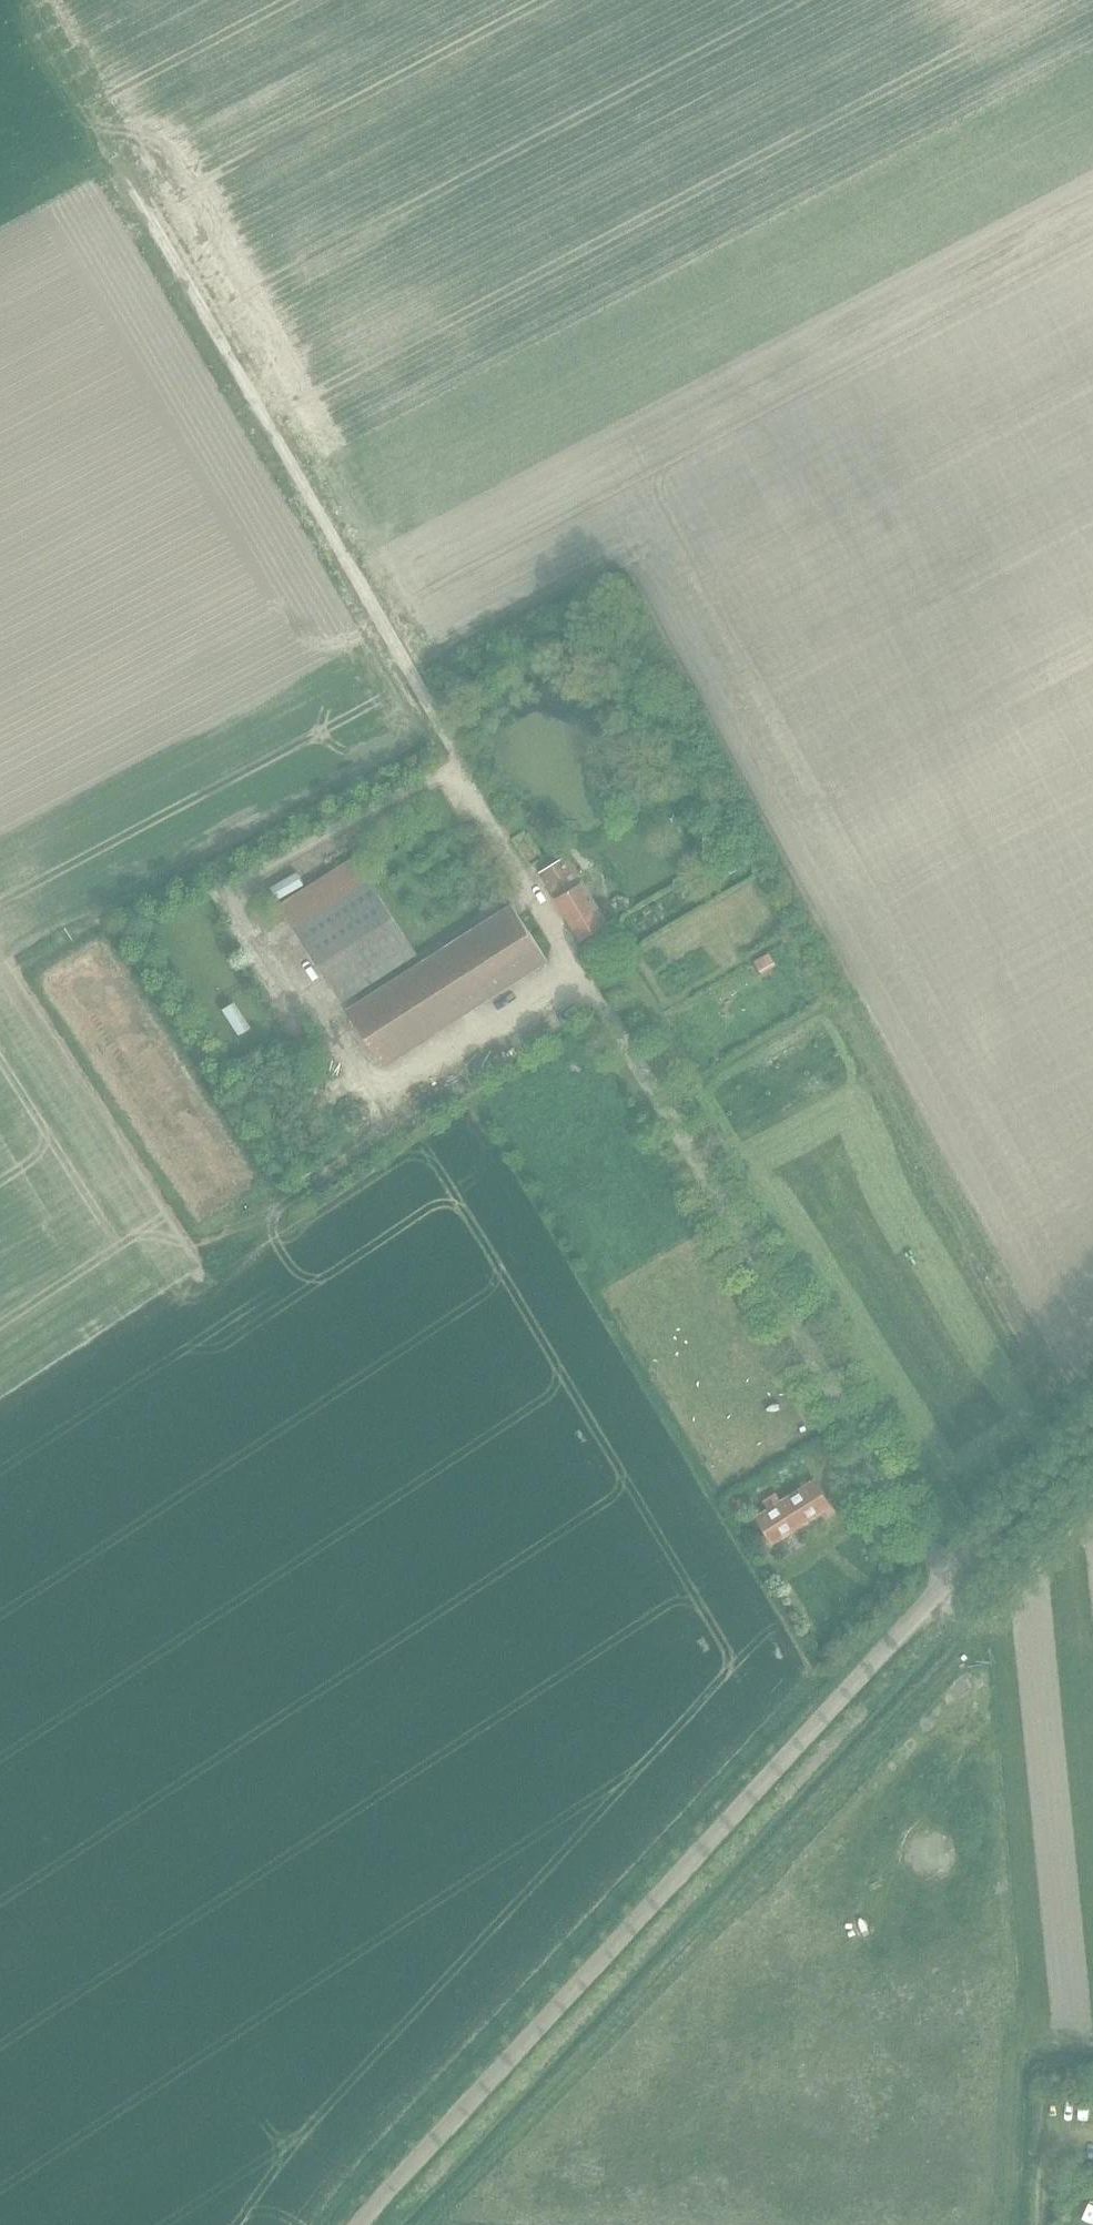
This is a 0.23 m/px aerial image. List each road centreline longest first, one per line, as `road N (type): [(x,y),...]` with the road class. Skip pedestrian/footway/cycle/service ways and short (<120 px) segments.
road 1 (unclassified): [(364,2224),(1092,1417)]

